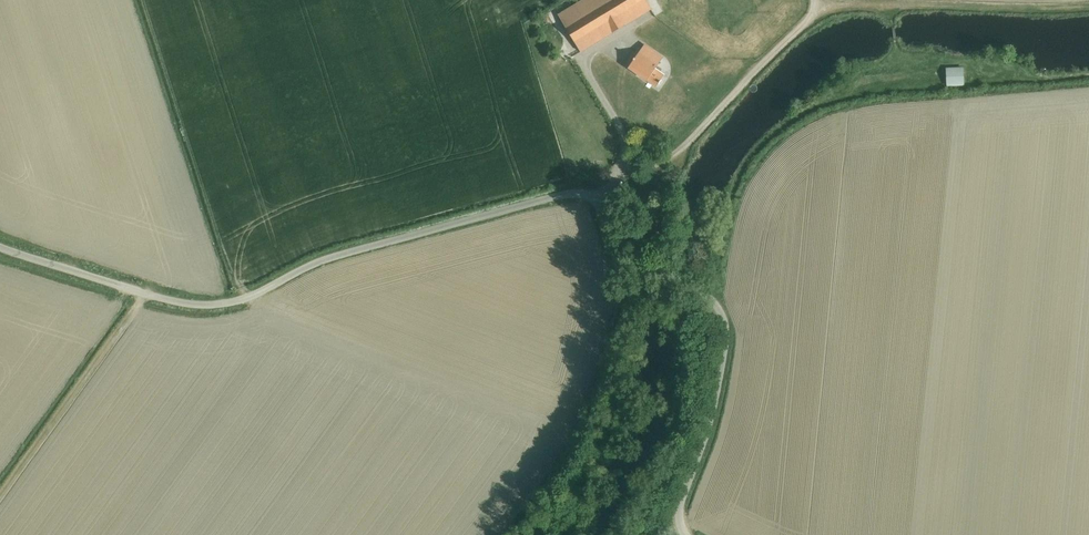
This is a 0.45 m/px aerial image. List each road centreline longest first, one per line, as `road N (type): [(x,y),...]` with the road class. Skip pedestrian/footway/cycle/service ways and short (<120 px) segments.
road 1 (unclassified): [(686,534),(679,507),(712,412),(723,316),(704,294),(622,260),(598,202),(587,195),(558,195),(335,255),(221,303),(164,298),(0,246)]
road 2 (track): [(621,169),(660,163),(691,140),(811,17),(814,0)]
road 3 (track): [(0,496),(144,293)]

